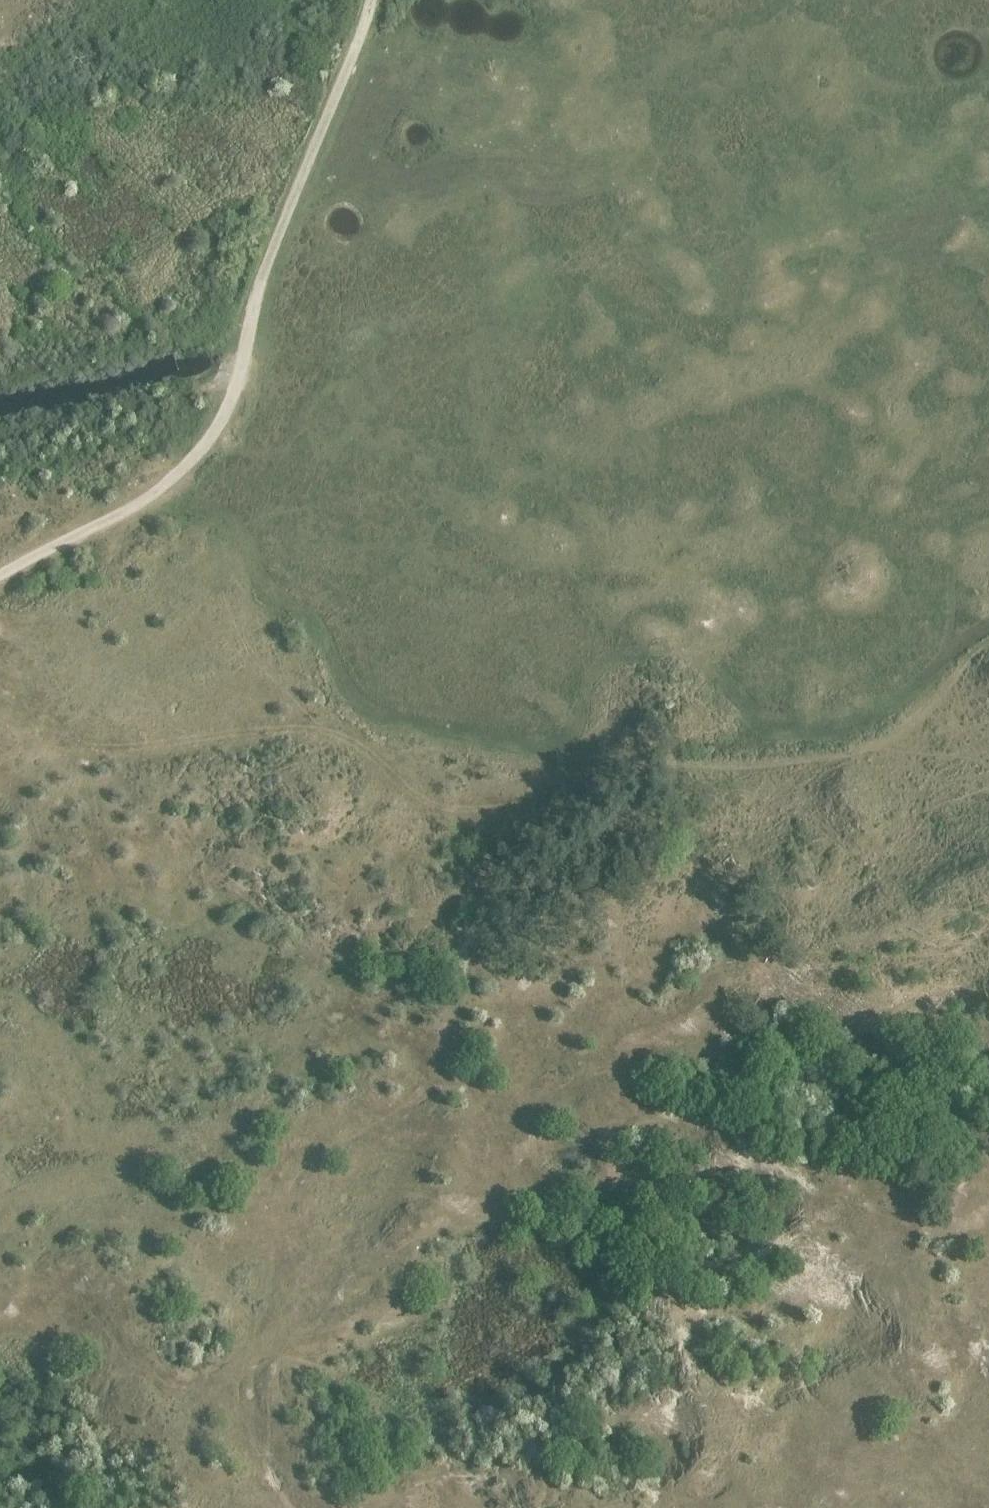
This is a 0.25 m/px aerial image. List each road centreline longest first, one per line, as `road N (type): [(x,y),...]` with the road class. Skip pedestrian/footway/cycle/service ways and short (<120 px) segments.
road 1 (track): [(376,0),(262,296),(242,370),(203,450),(174,479),(0,574)]

